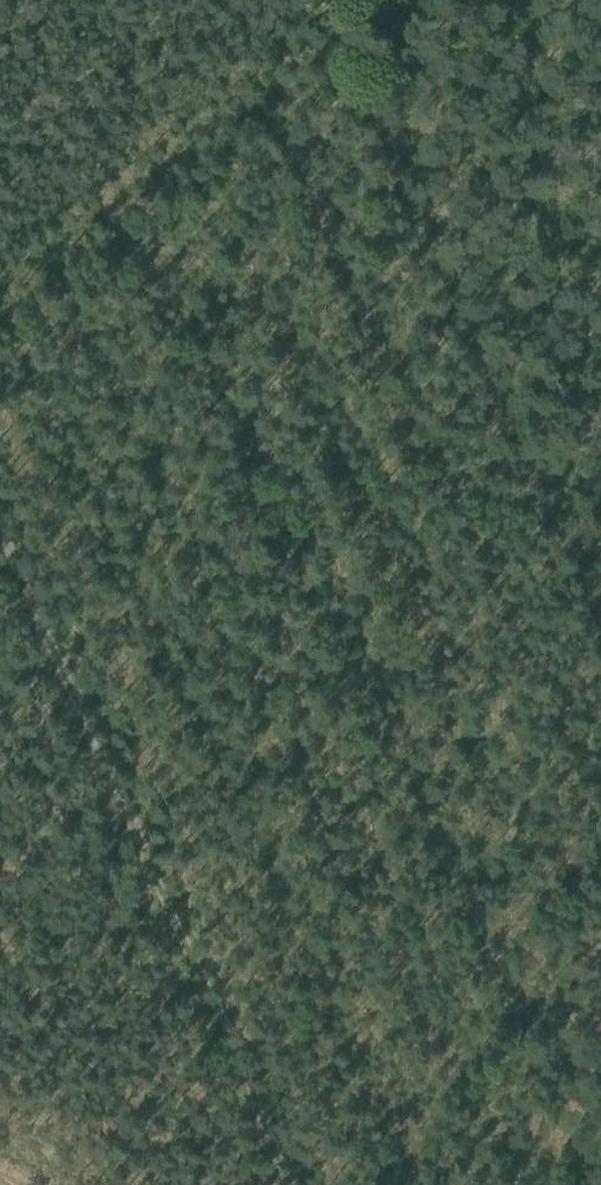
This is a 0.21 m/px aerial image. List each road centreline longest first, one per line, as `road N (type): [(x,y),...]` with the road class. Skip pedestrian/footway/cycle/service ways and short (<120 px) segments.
road 1 (track): [(600,1001),(525,1184)]

